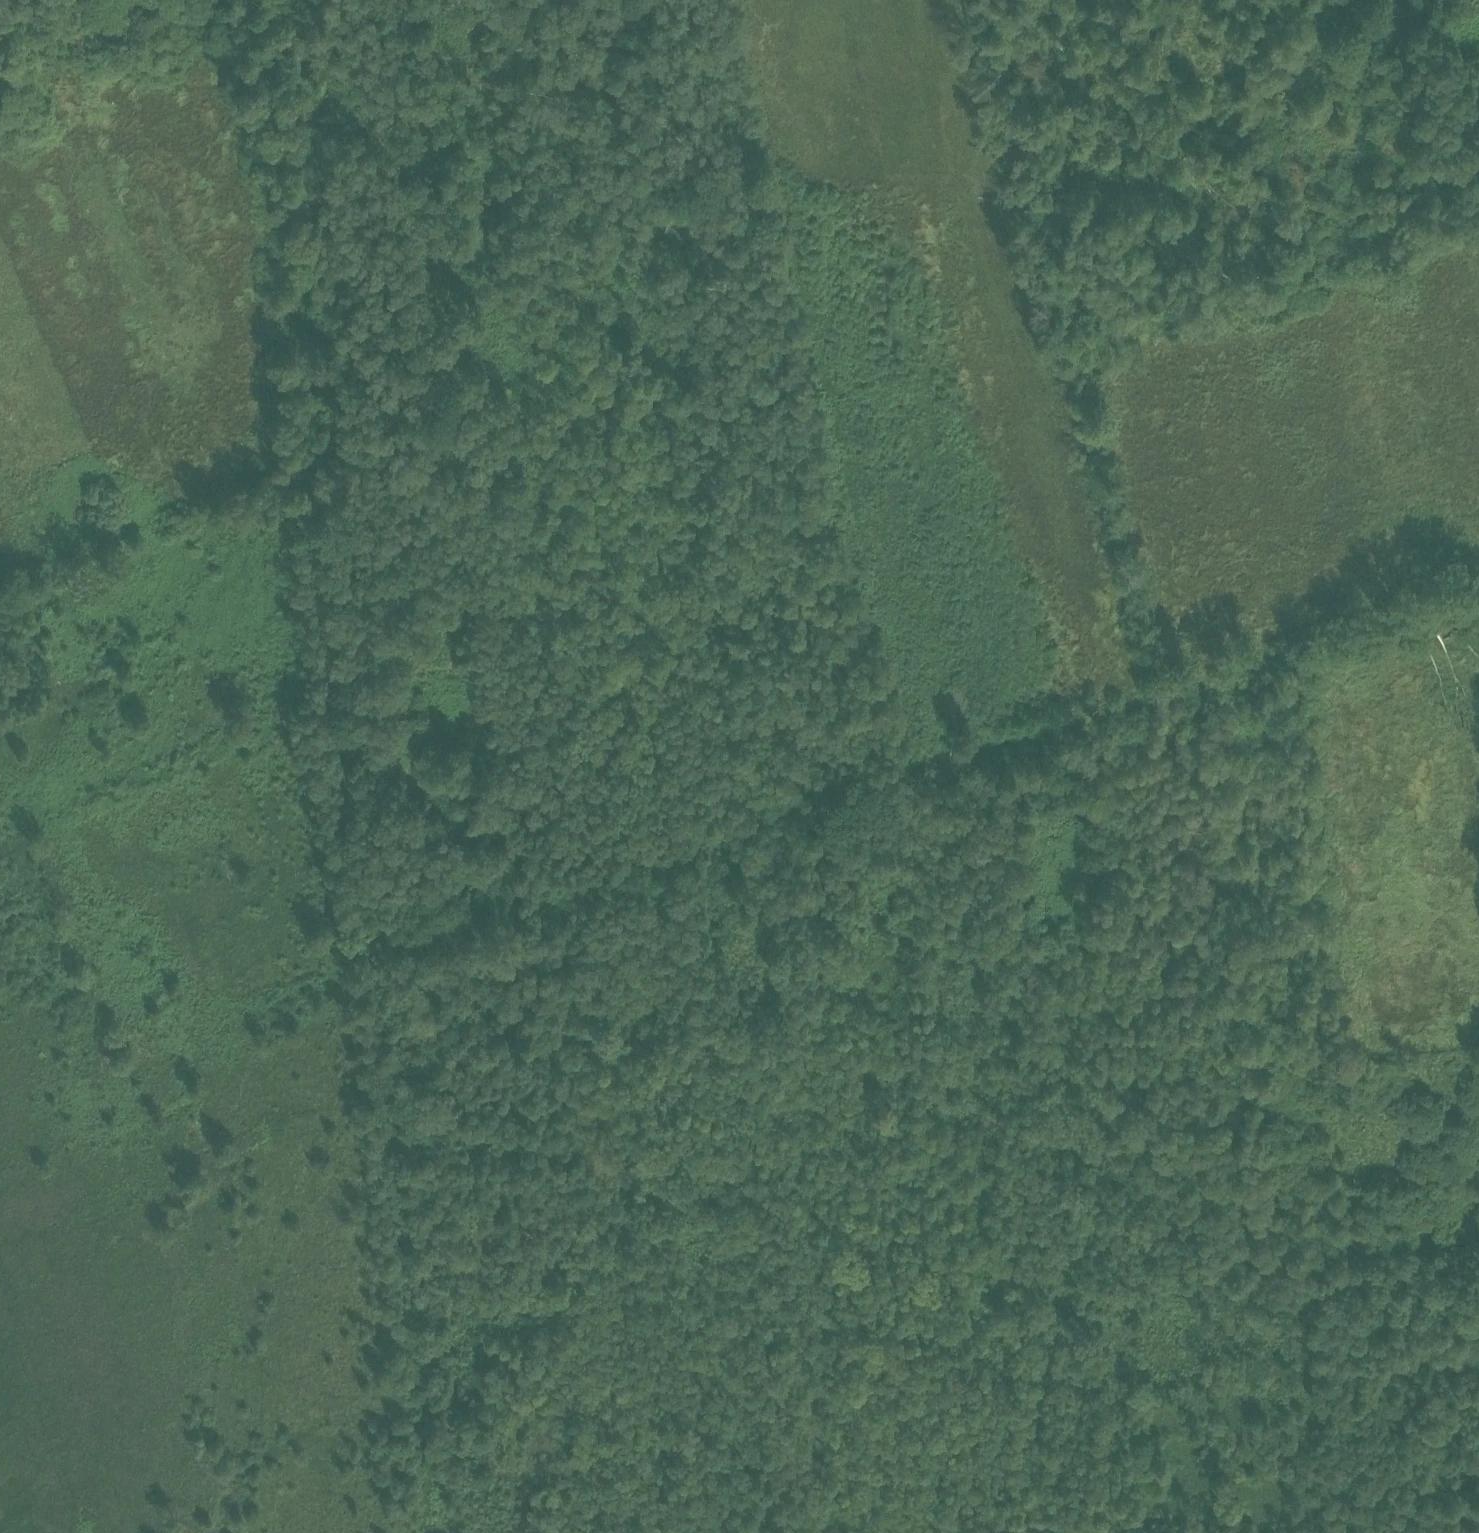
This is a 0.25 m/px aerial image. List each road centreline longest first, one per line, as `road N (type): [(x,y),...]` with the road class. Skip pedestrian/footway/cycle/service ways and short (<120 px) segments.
road 1 (track): [(1478,592),(927,760)]

